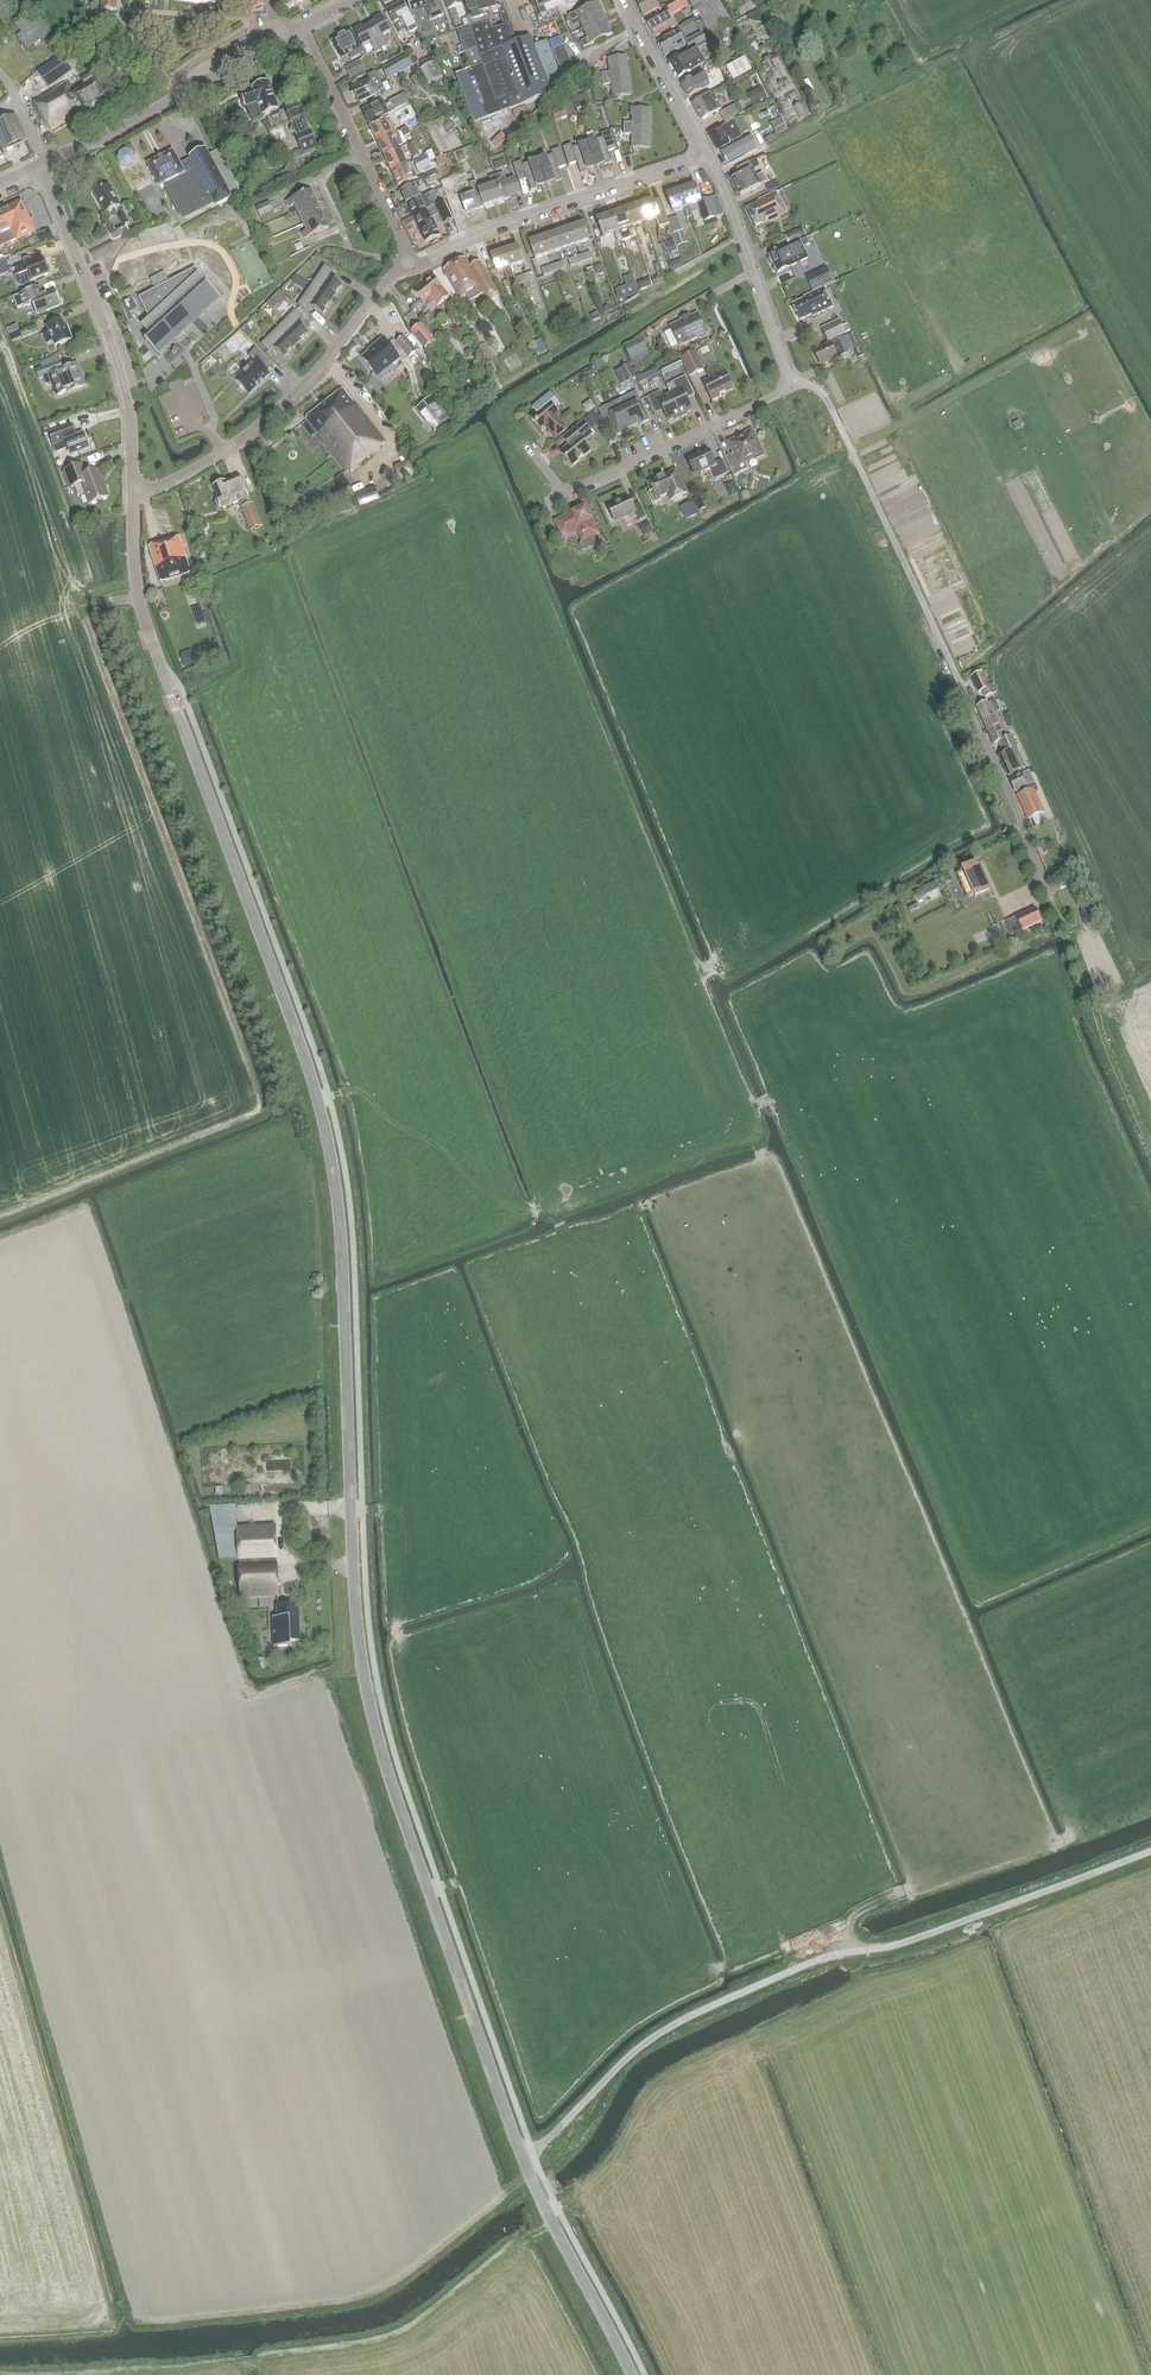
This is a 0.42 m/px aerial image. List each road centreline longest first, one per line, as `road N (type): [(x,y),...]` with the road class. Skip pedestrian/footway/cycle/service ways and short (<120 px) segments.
road 1 (tertiary): [(523,2161),(386,1765),(363,1669),(341,1233),(318,1099),(139,597)]
road 2 (unclassified): [(523,2161),(635,2051),(697,2013),(820,1959),(901,1944),(1150,1851)]
road 3 (unclassified): [(1052,896),(824,395),(808,384),(790,385)]
road 4 (residential): [(133,488),(198,466),(256,426),(323,364),(410,261)]
road 5 (tertiary): [(133,488),(129,401),(116,358),(39,165)]
road 6 (residential): [(410,261),(707,155)]
road 7 (residential): [(529,450),(558,487),(574,488),(790,385)]
road 8 (track): [(1150,1149),(1052,896)]
road 9 (tertiary): [(46,161),(280,37)]
road 10 (residential): [(410,261),(304,26)]
road 11 (residential): [(790,385),(707,155)]
road 12 (tertiary): [(632,2374),(523,2161)]
road 13 (residential): [(707,155),(623,0)]

